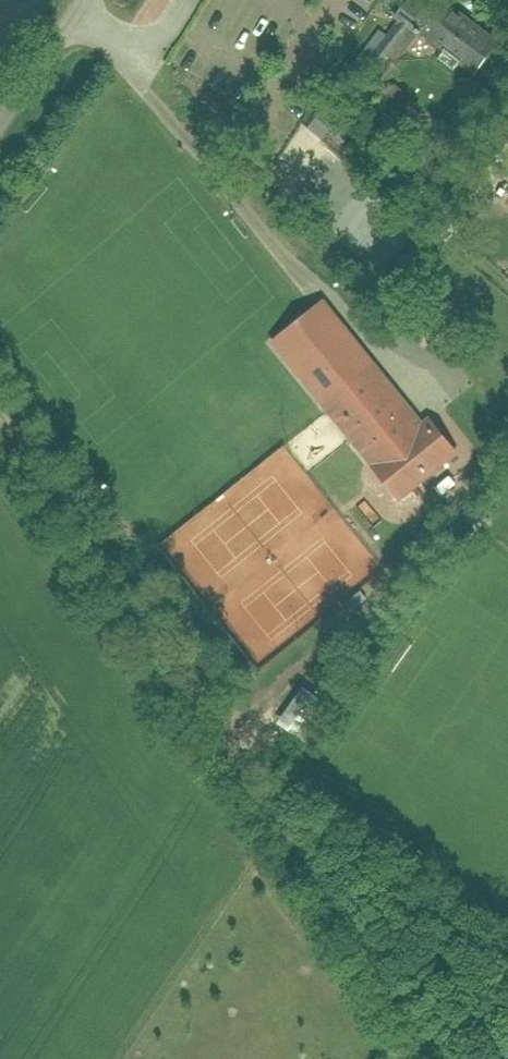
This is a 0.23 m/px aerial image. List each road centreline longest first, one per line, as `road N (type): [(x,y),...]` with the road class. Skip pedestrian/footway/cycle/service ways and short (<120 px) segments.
road 1 (track): [(0,422),(448,1058)]
road 2 (unclassified): [(0,119),(80,0)]

